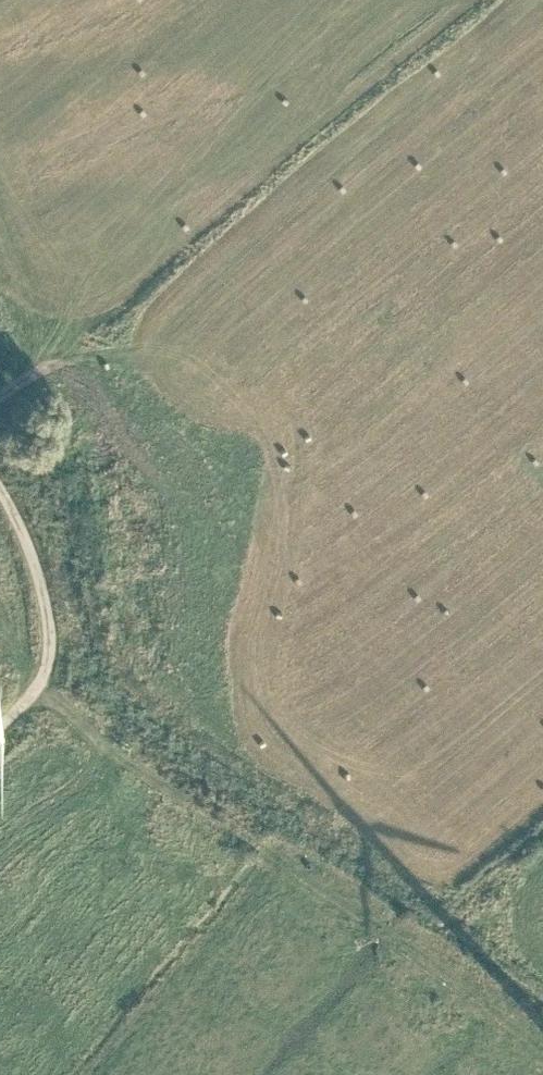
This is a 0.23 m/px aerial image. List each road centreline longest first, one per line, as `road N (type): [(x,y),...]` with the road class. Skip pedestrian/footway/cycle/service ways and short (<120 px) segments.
road 1 (track): [(36,685),(542,1043)]
road 2 (track): [(0,724),(36,685),(47,620),(16,504),(0,475)]

